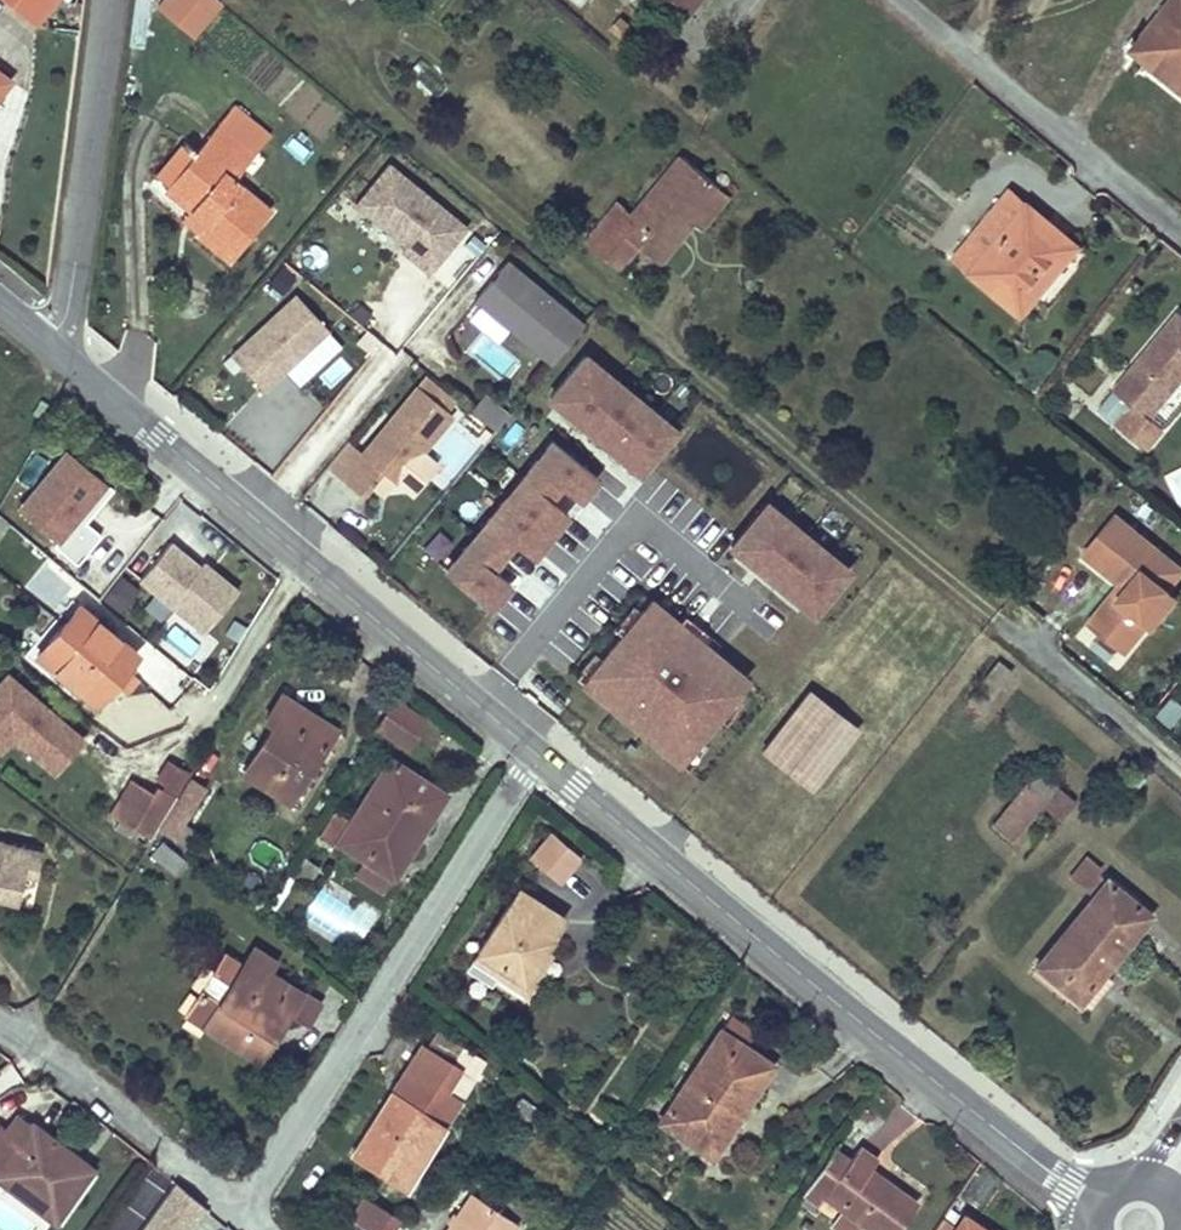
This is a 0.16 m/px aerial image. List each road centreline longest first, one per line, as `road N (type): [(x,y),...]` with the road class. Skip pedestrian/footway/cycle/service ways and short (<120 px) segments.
road 1 (tertiary): [(1050,1172),(532,758)]
road 2 (tertiary): [(532,758),(62,361)]
road 3 (residential): [(532,758),(239,1214)]
road 4 (residential): [(104,0),(62,361)]
road 5 (residential): [(905,0),(1180,227)]
road 6 (residential): [(239,1214),(0,1026)]

